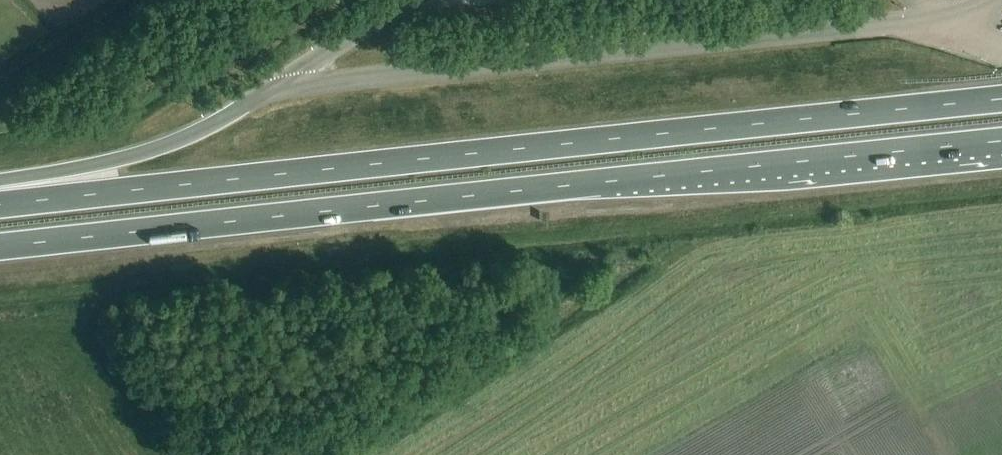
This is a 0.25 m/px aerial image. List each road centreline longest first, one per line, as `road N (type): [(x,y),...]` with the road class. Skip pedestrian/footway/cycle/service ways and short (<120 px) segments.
road 1 (trunk): [(1001,101),(0,204)]
road 2 (trunk): [(0,248),(1001,148)]
road 3 (trunk): [(279,89),(119,169),(0,196)]

